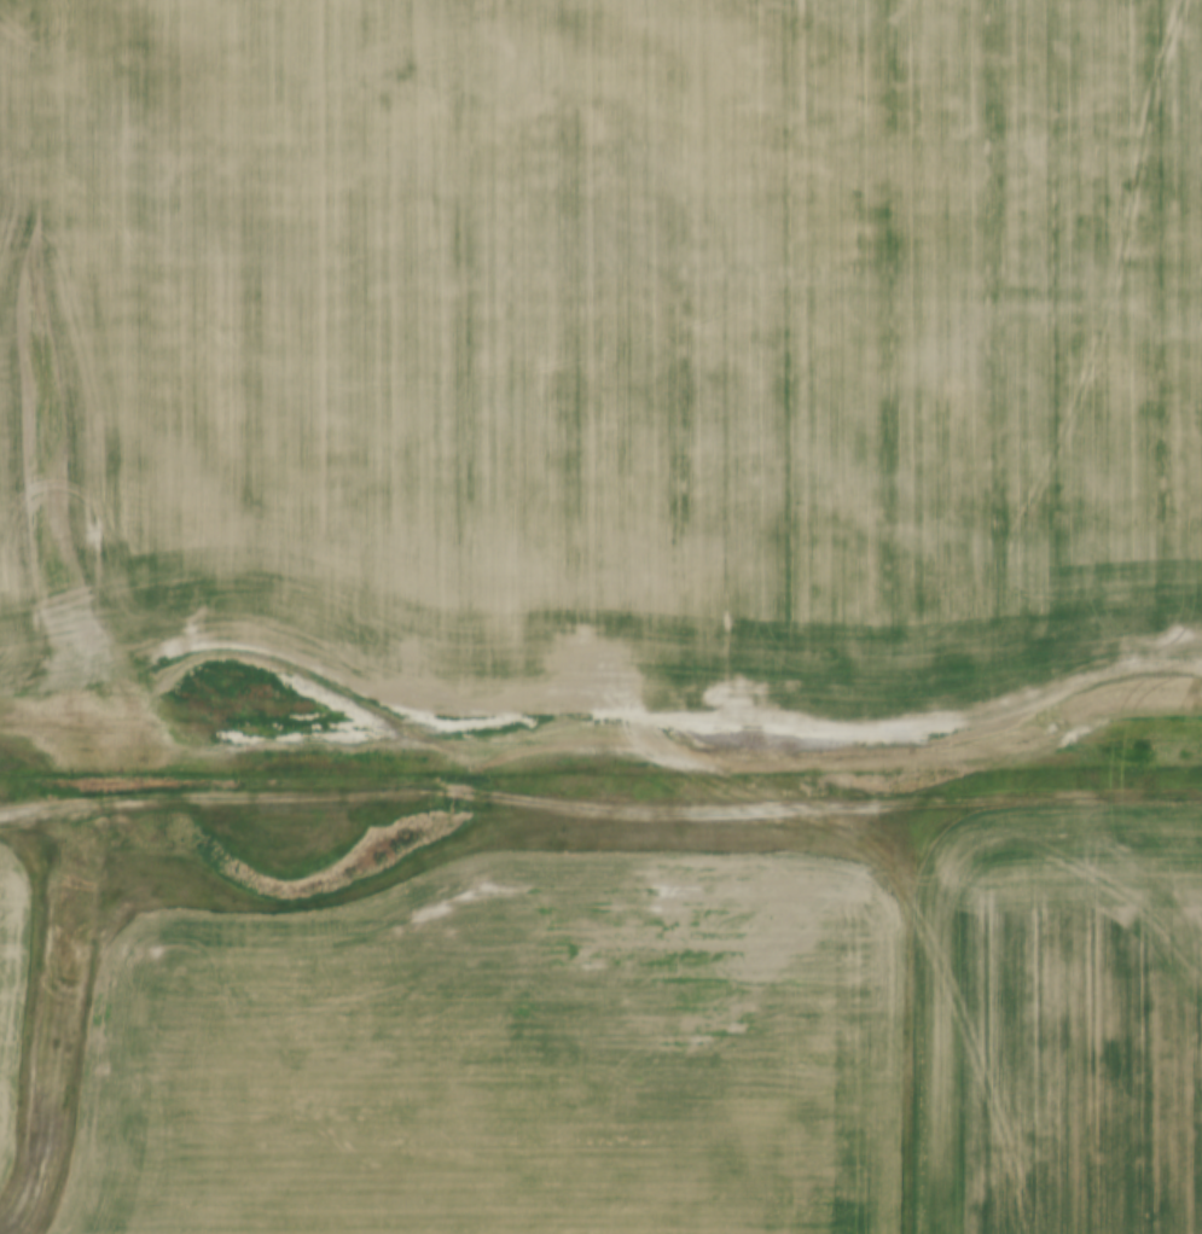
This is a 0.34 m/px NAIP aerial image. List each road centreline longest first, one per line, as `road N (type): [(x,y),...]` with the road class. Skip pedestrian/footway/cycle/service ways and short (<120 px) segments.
road 1 (track): [(1201,799),(625,805),(182,793),(0,799)]

